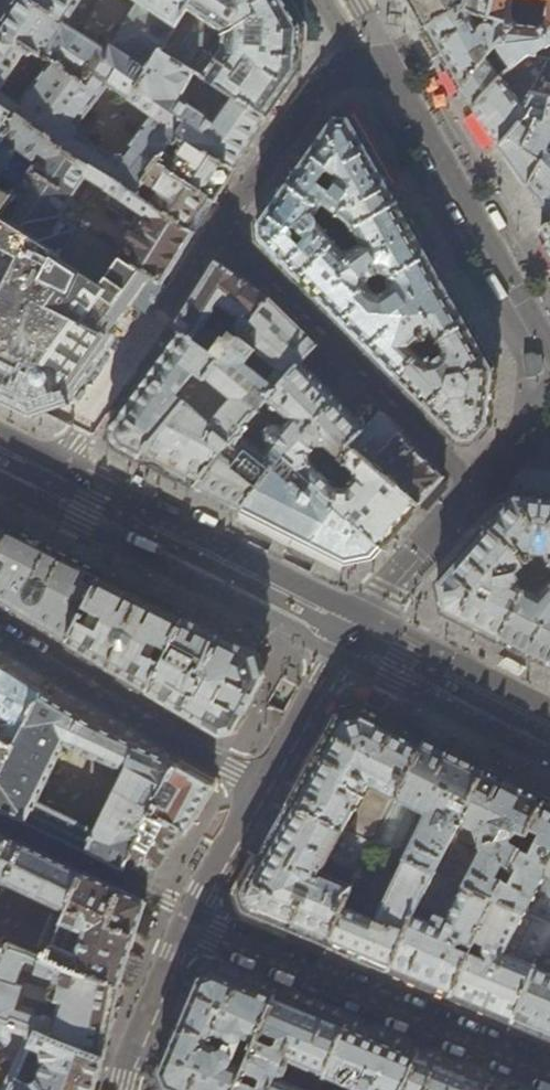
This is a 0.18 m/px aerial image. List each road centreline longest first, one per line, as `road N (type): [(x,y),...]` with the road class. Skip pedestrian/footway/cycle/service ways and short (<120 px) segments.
road 1 (residential): [(549,350),(371,68),(333,77),(219,228)]
road 2 (residential): [(549,1068),(190,916)]
road 3 (residential): [(219,228),(479,488)]
road 4 (residential): [(365,620),(60,465)]
road 5 (residential): [(0,636),(265,784)]
road 6 (residential): [(219,228),(60,465)]
road 7 (residential): [(549,712),(365,620)]
road 8 (residential): [(365,620),(265,784)]
road 9 (residential): [(190,916),(119,1089)]
road 10 (residential): [(479,488),(365,620)]
road 11 (residential): [(265,784),(190,916)]

